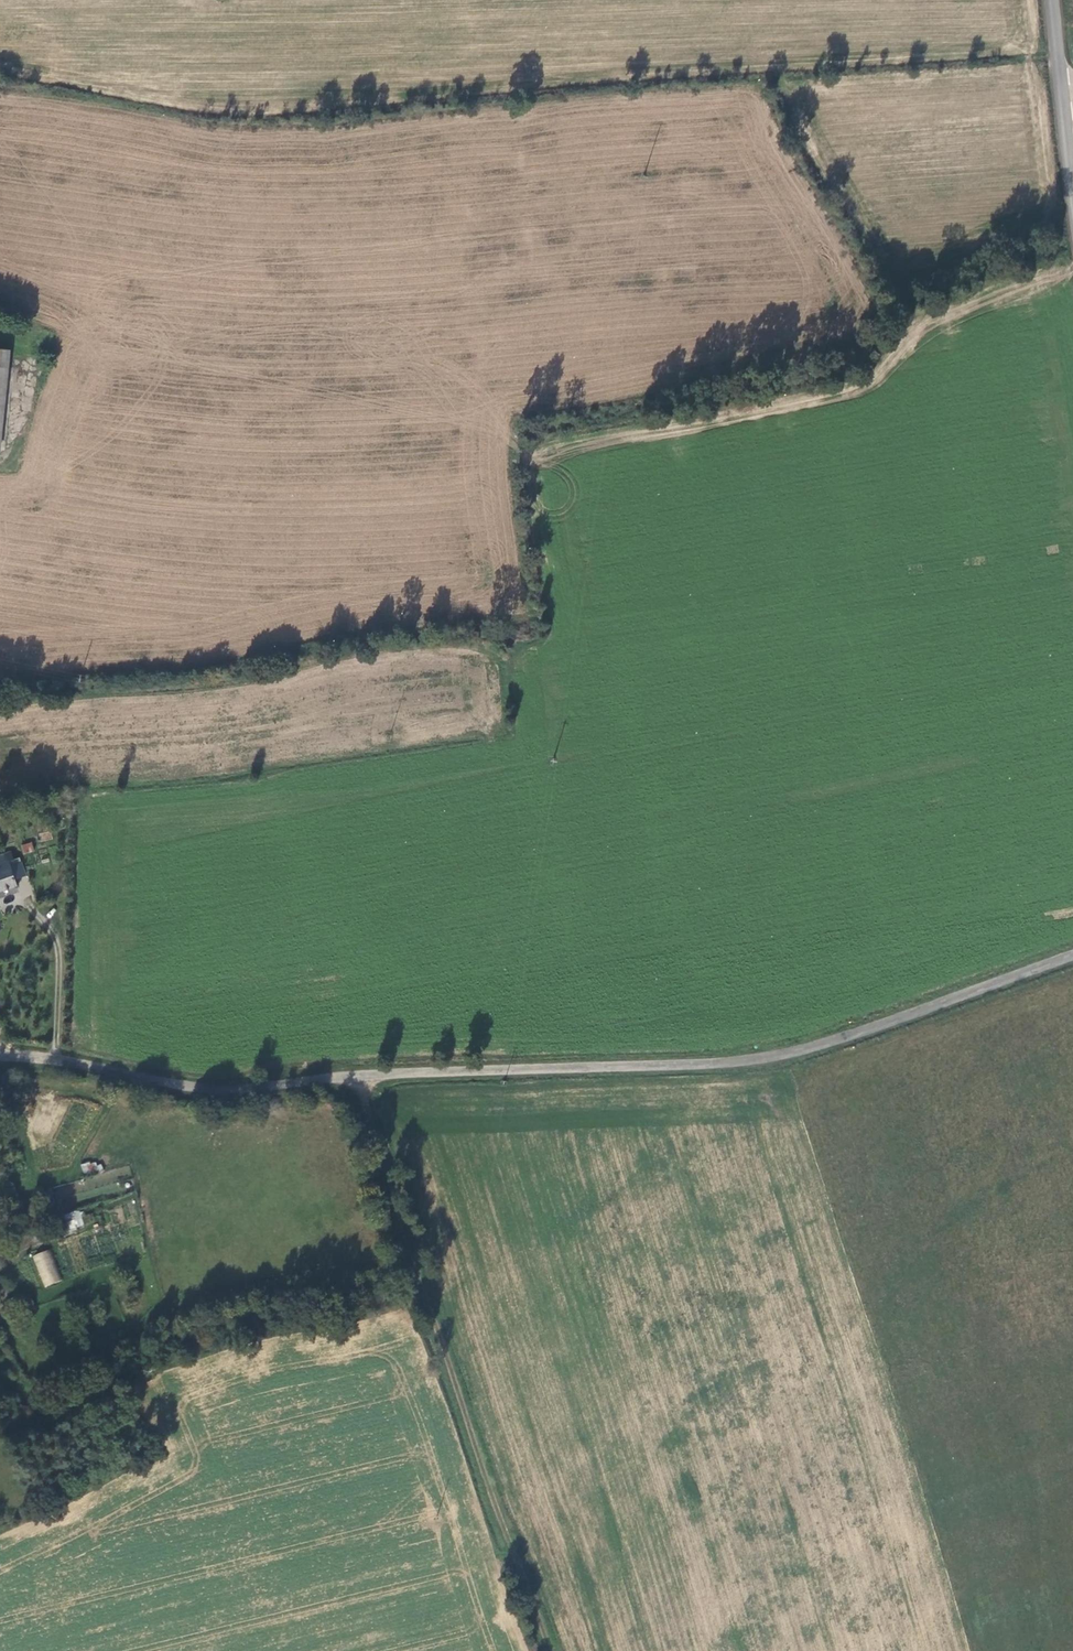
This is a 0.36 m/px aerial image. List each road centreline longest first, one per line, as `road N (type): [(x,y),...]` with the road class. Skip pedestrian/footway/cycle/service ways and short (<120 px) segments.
road 1 (unclassified): [(0,1052),(206,1086),(730,1061),(830,1042),(1072,956)]
road 2 (track): [(357,1077),(555,1650)]
road 3 (unclassified): [(1054,0),(1072,186)]

